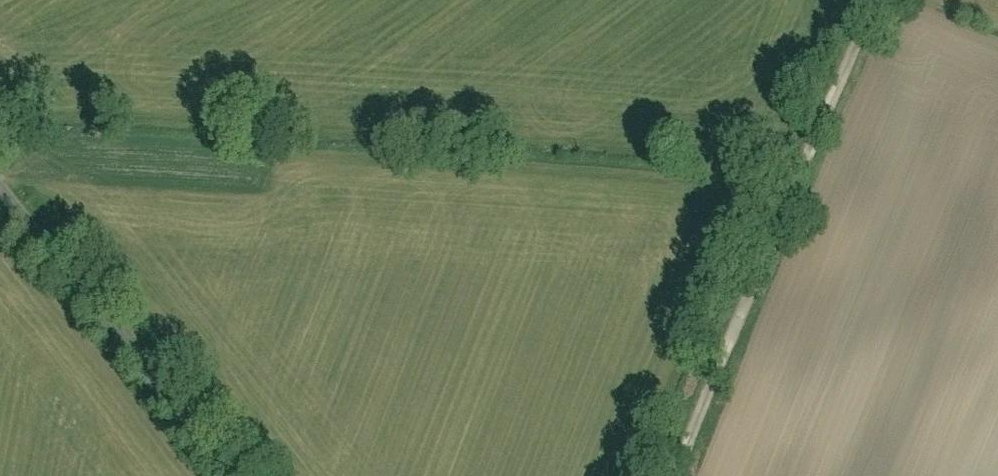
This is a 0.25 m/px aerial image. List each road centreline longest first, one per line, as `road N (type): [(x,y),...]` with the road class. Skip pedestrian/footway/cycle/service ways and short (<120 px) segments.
road 1 (track): [(875,0),(682,475)]
road 2 (residential): [(226,475),(0,196)]

